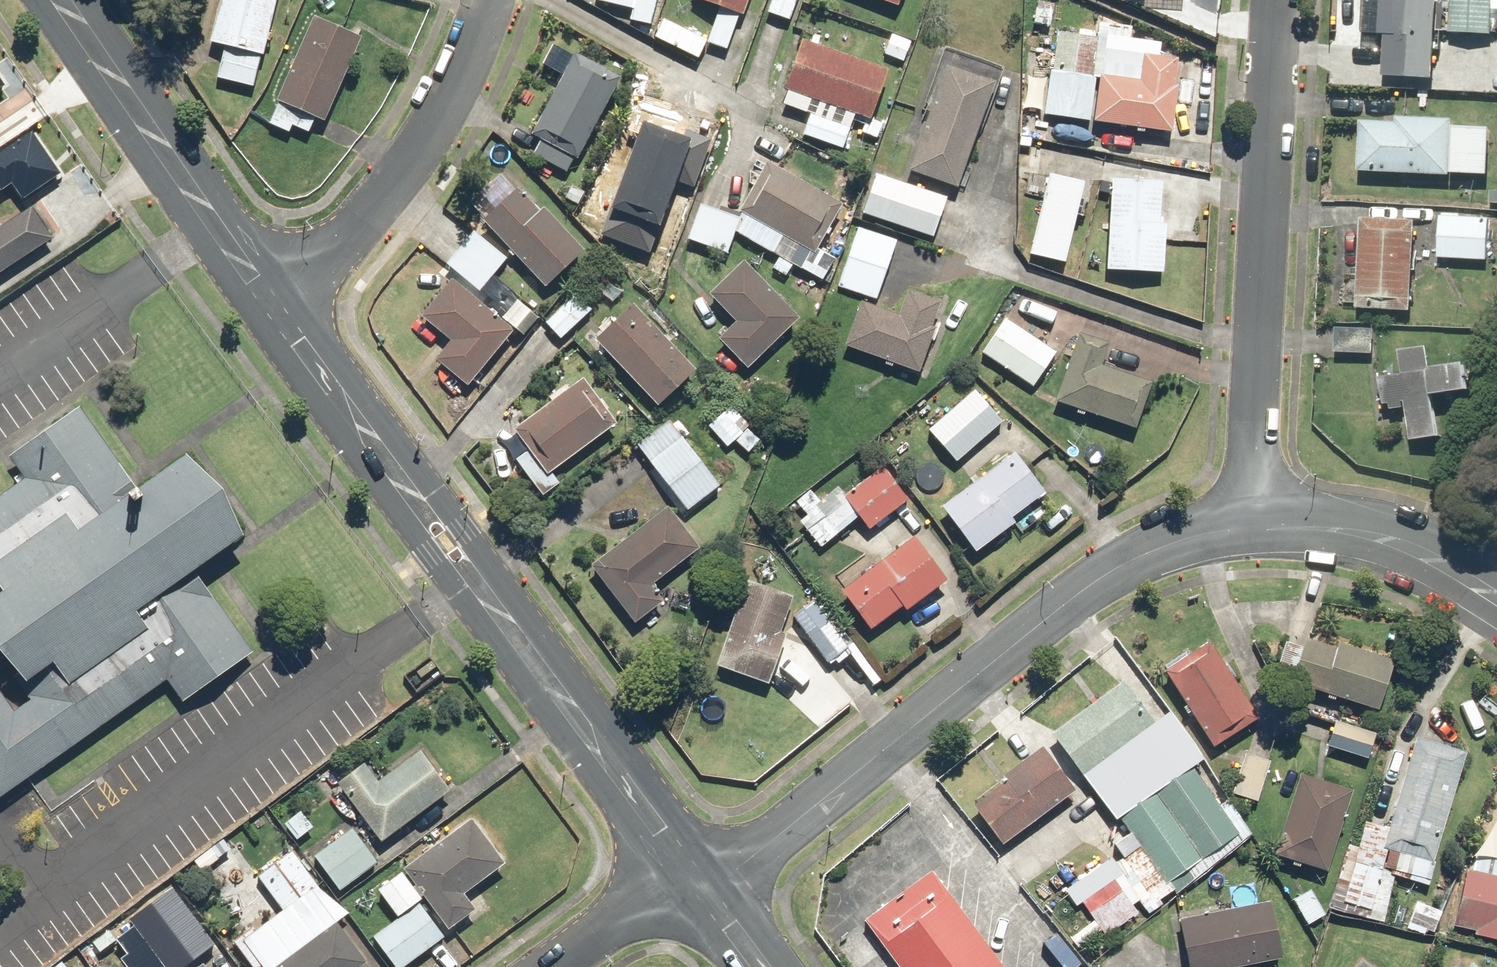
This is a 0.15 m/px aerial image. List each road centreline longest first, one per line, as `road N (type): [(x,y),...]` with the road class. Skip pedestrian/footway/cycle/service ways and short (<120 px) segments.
road 1 (secondary): [(288,312),(690,854)]
road 2 (residential): [(714,885),(1109,569),(1186,536),(1264,524)]
road 3 (residential): [(1264,524),(1272,0)]
road 4 (secondary): [(69,0),(288,312)]
road 5 (residential): [(288,312),(463,72),(491,0)]
road 6 (residential): [(1264,524),(1338,526),(1439,559),(1496,594)]
road 7 (residential): [(541,966),(690,854)]

